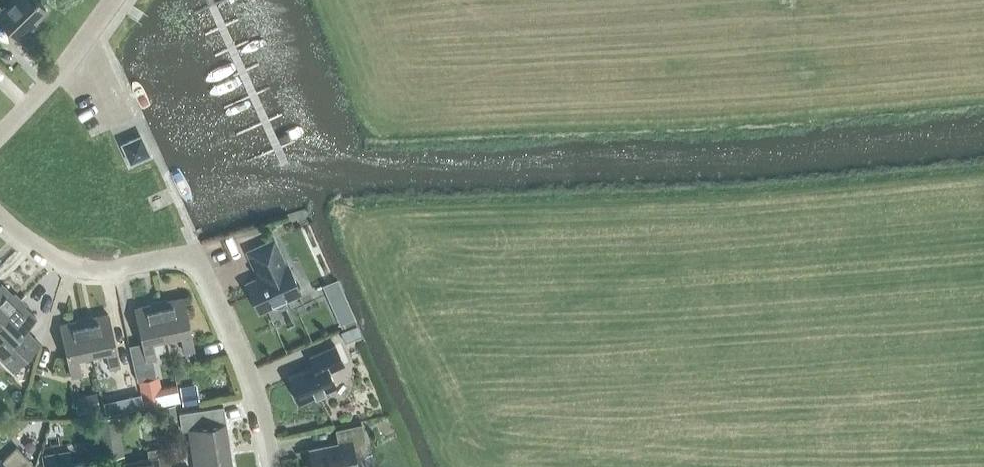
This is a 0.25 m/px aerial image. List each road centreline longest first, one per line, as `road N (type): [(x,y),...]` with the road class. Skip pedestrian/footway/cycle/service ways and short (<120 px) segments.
road 1 (residential): [(272,466),(246,367),(197,264),(169,257),(82,269),(0,217)]
road 2 (residential): [(112,0),(0,134)]

